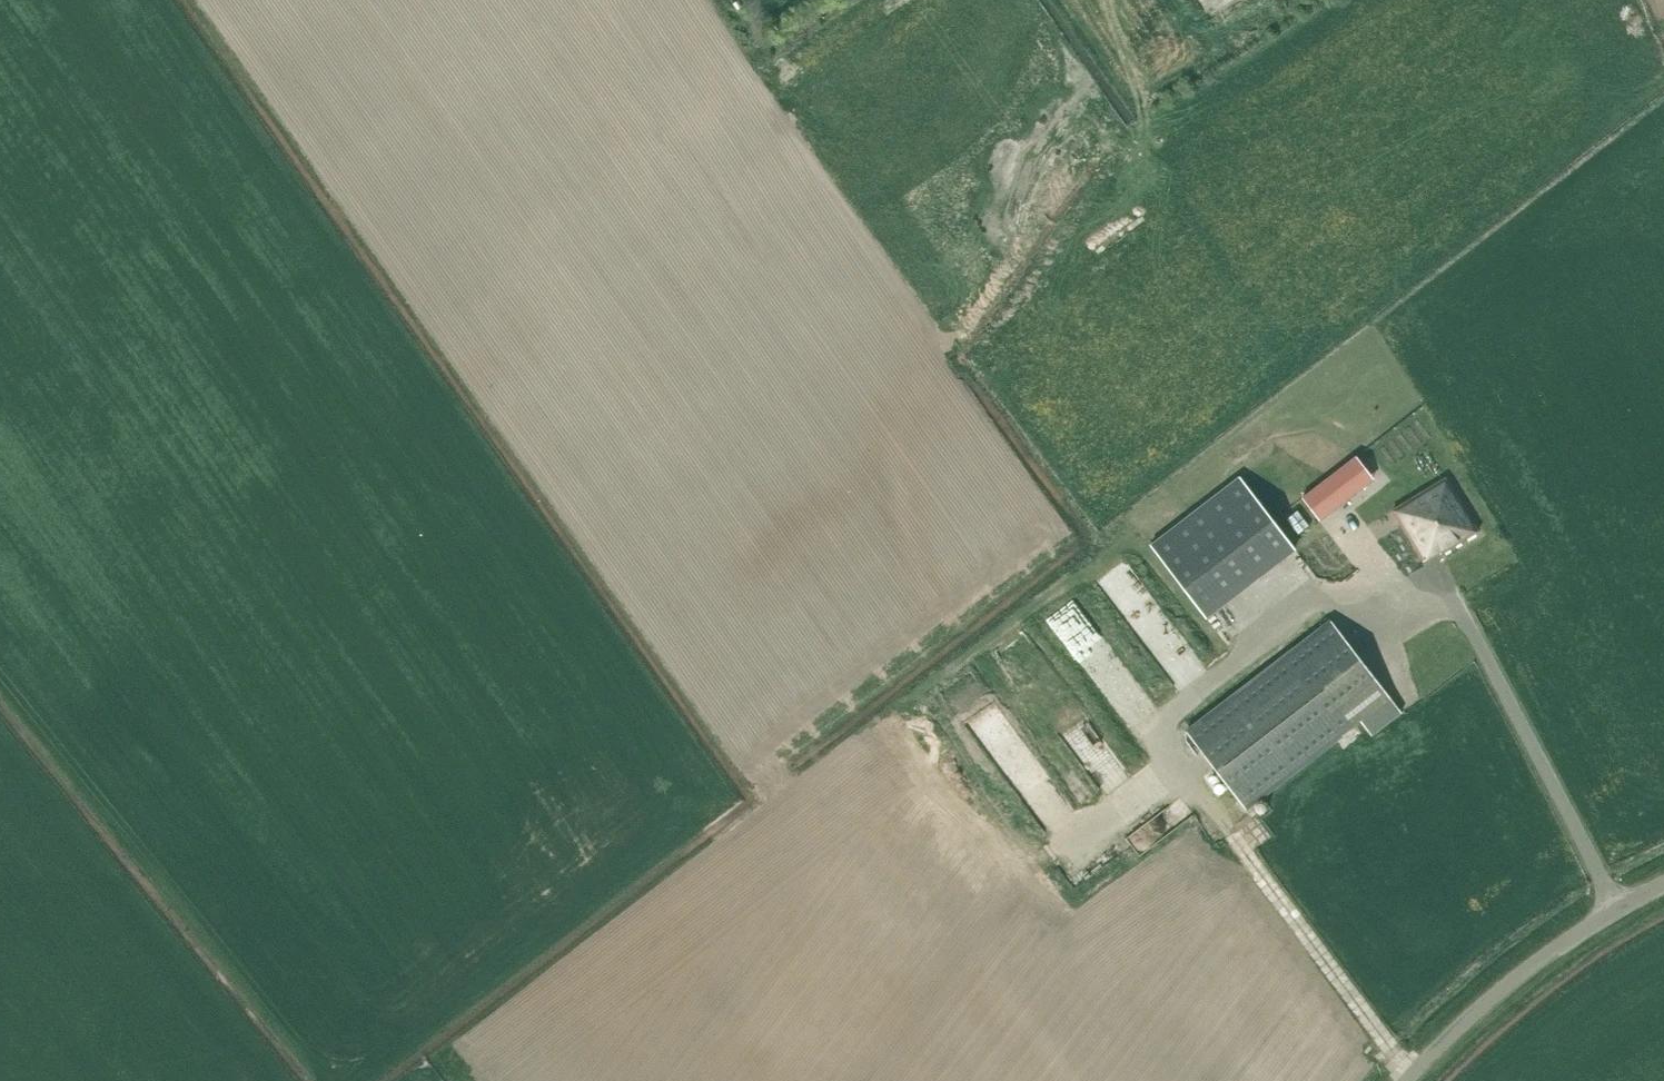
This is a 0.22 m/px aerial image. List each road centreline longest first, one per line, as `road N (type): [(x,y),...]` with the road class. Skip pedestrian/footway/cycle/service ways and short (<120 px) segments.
road 1 (unclassified): [(1404,1080),(1506,983),(1663,883)]

